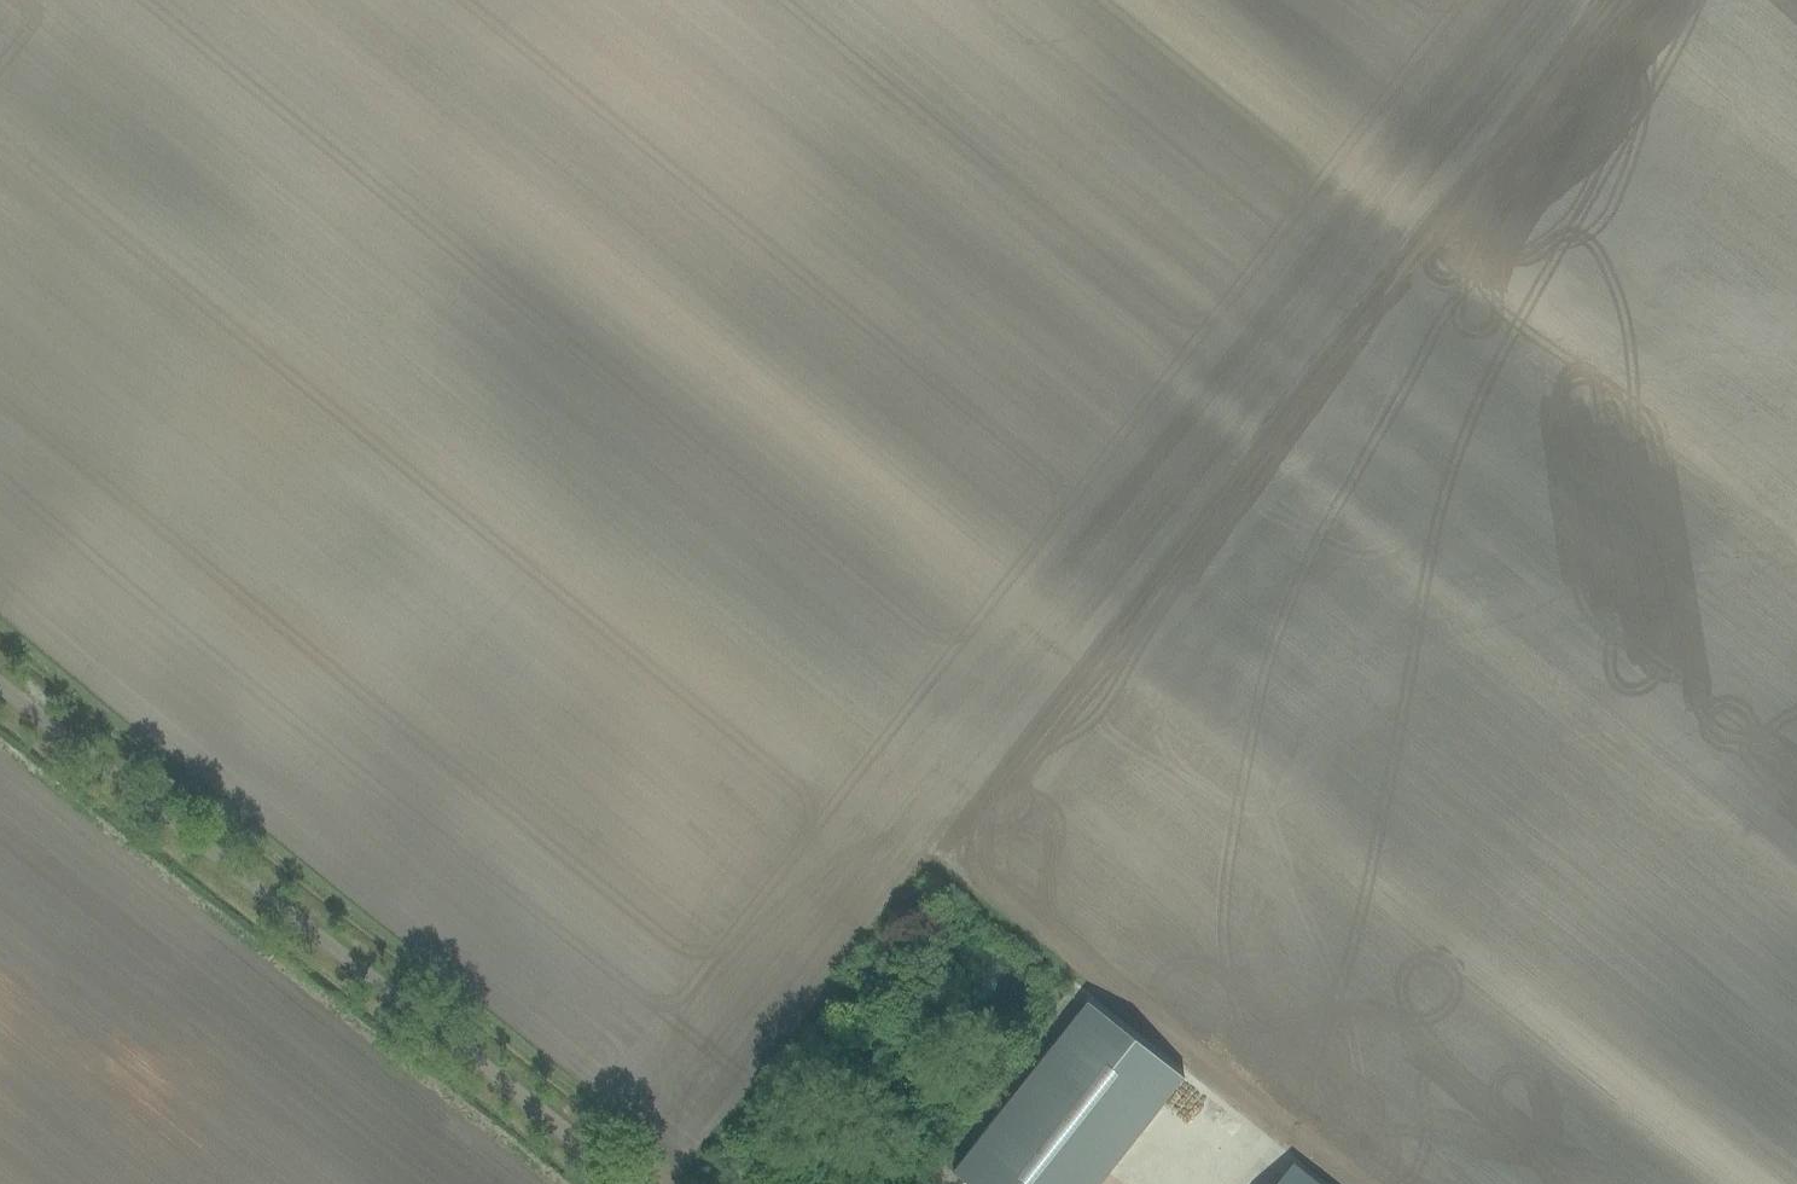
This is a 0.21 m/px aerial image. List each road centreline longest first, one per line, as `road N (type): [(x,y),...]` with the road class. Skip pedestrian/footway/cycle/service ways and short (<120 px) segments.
road 1 (unclassified): [(626,1183),(0,699)]

